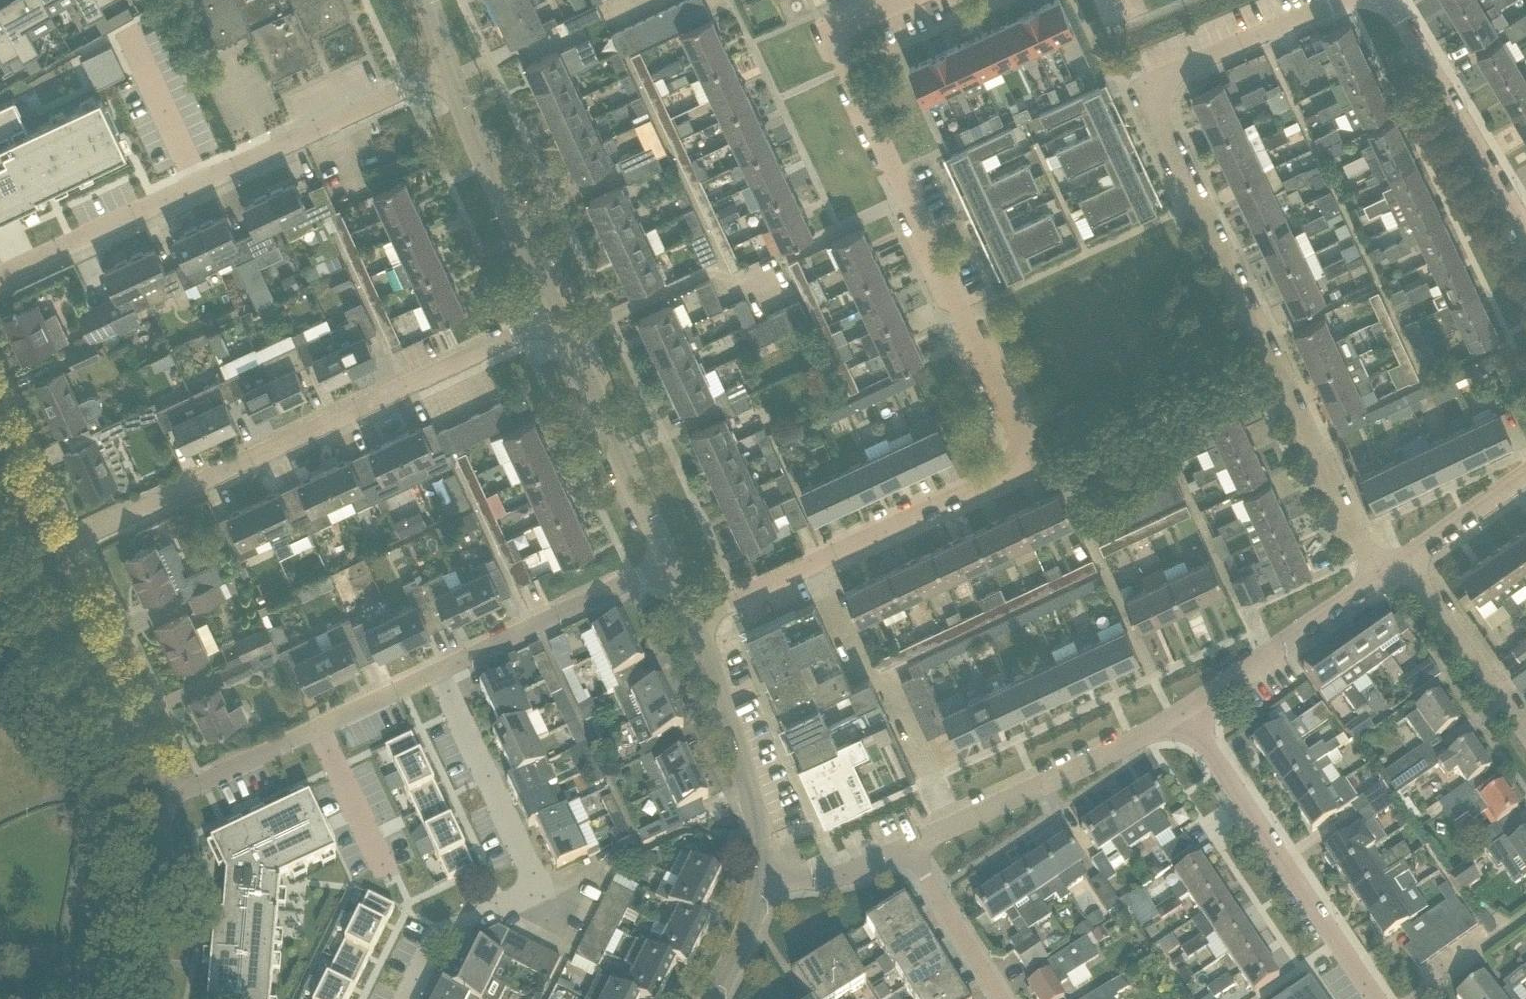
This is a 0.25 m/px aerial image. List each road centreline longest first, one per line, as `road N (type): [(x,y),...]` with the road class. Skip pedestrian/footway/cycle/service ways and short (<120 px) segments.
road 1 (residential): [(695,619),(999,477),(1019,454),(1015,427),(843,62),(844,34),(855,23),(906,0)]
road 2 (residential): [(1379,577),(1157,117),(1168,72),(1336,0)]
road 3 (residential): [(49,552),(556,316)]
road 4 (residential): [(0,275),(449,69)]
road 5 (residential): [(405,998),(435,938),(539,890),(436,672)]
road 6 (residential): [(1375,998),(1182,715)]
road 7 (residential): [(155,806),(436,672)]
road 8 (residential): [(906,848),(1182,715)]
road 9 (unclassified): [(155,806),(131,730),(49,552)]
road 10 (residential): [(670,566),(556,316)]
road 11 (residential): [(763,880),(753,800),(695,619)]
road 12 (residential): [(556,316),(449,69)]
road 13 (residential): [(1525,227),(1389,0)]
road 14 (residential): [(436,672),(670,566)]
road 15 (residential): [(1182,715),(1379,577)]
road 16 (residential): [(1405,559),(1525,734)]
road 17 (unclassified): [(160,998),(155,806)]
road 18 (residential): [(1006,998),(906,848)]
road 19 (residential): [(763,880),(834,878),(906,848)]
road 20 (residential): [(1405,559),(1525,472)]
road 21 (residential): [(710,998),(750,927),(763,880)]

